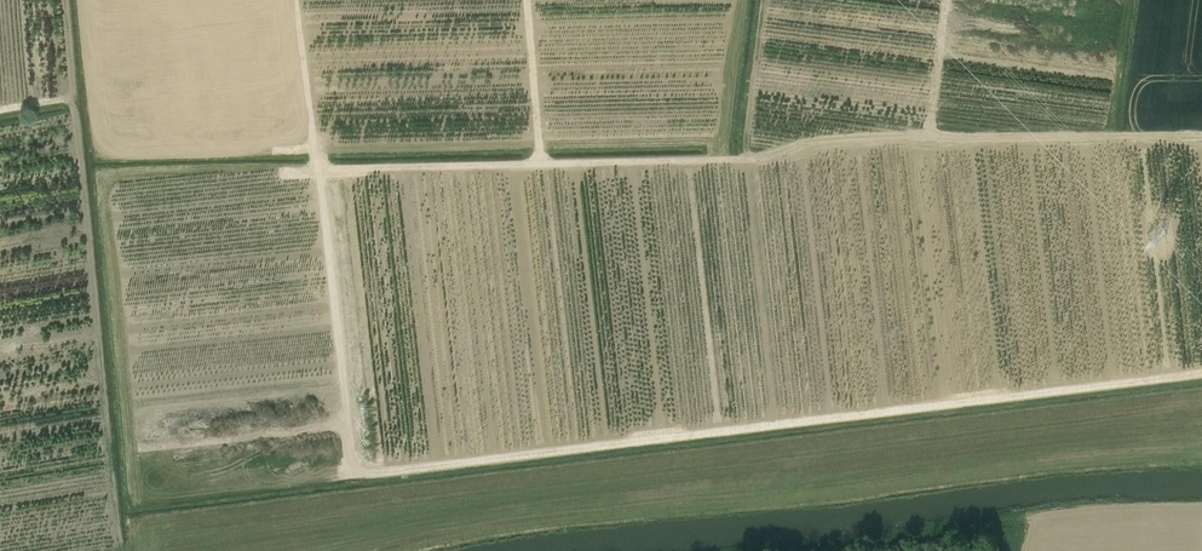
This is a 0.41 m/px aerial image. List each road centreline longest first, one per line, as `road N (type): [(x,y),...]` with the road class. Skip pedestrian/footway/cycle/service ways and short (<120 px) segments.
road 1 (track): [(1201,136),(811,139),(757,156),(319,173),(294,0)]
road 2 (track): [(319,173),(352,471)]
road 3 (track): [(929,138),(947,0)]

